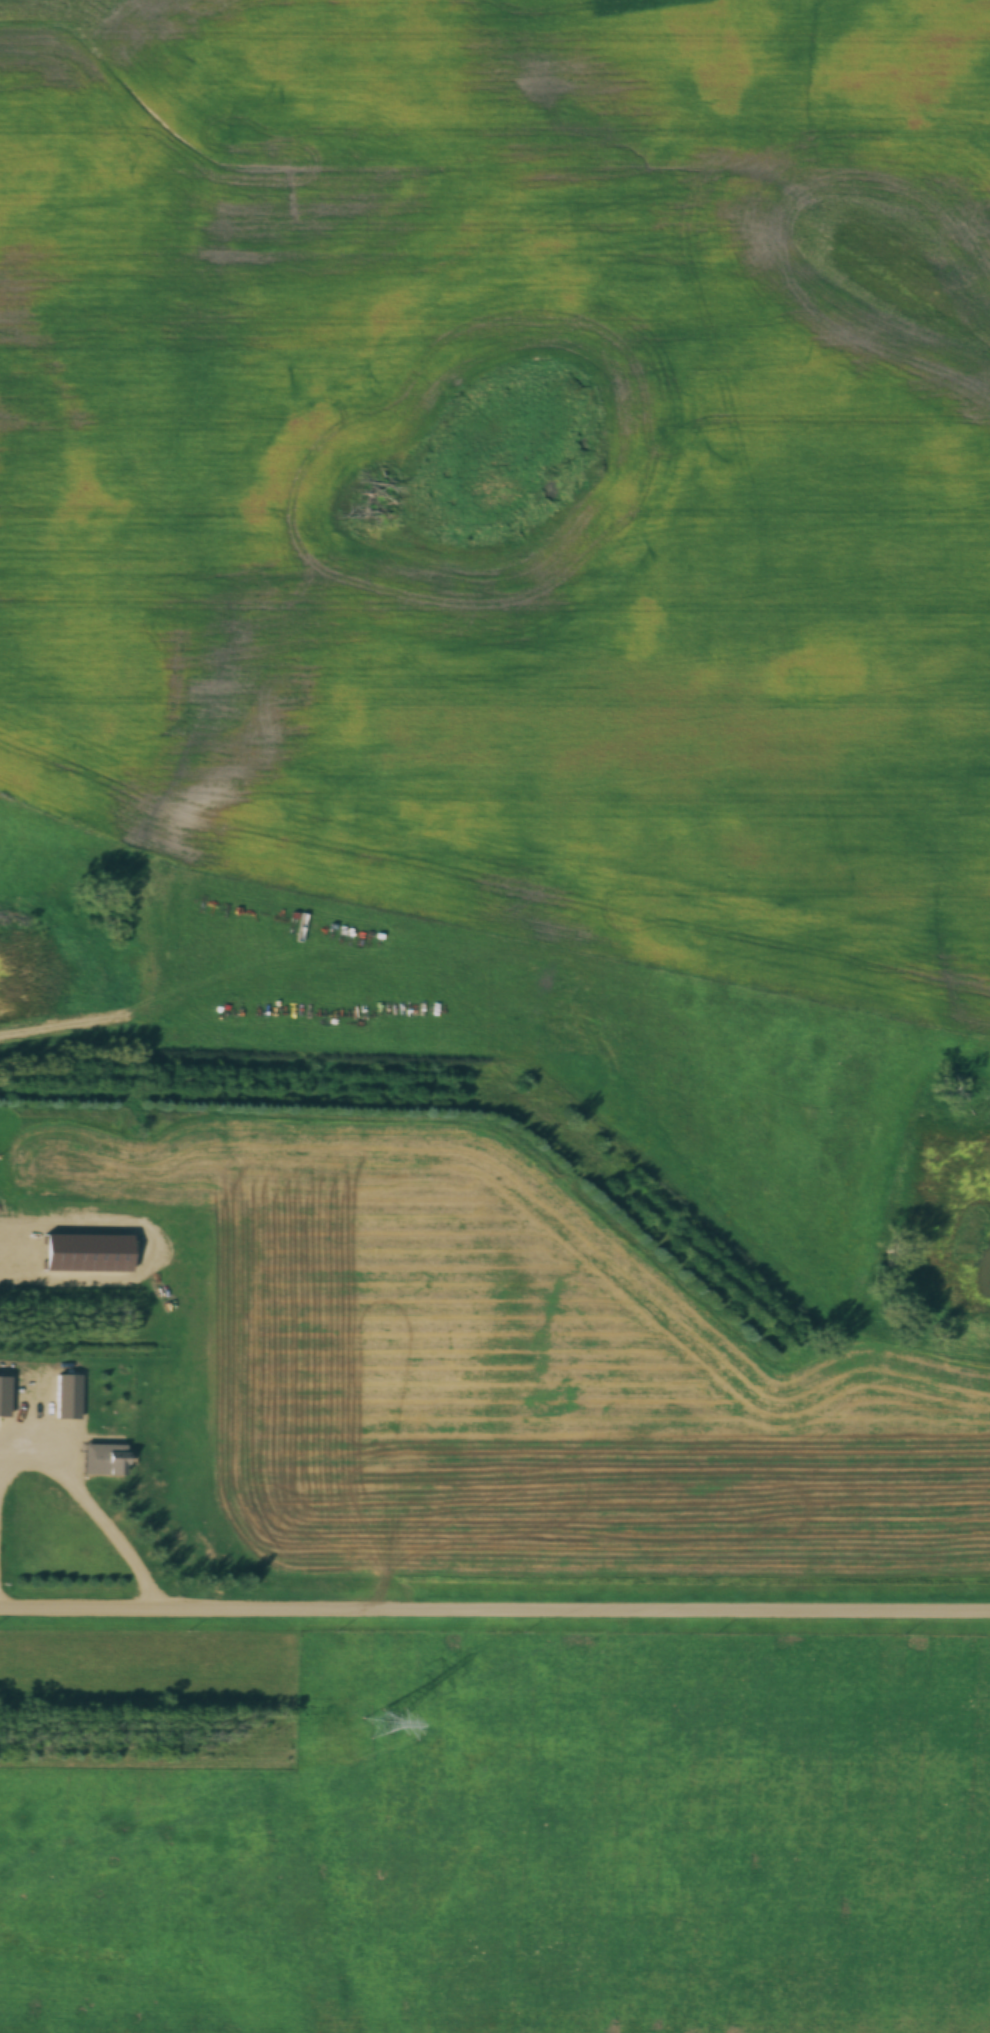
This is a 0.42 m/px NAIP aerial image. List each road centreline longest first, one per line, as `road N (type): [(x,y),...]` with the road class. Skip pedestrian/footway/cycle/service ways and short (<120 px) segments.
road 1 (residential): [(989,1613),(0,1611)]

